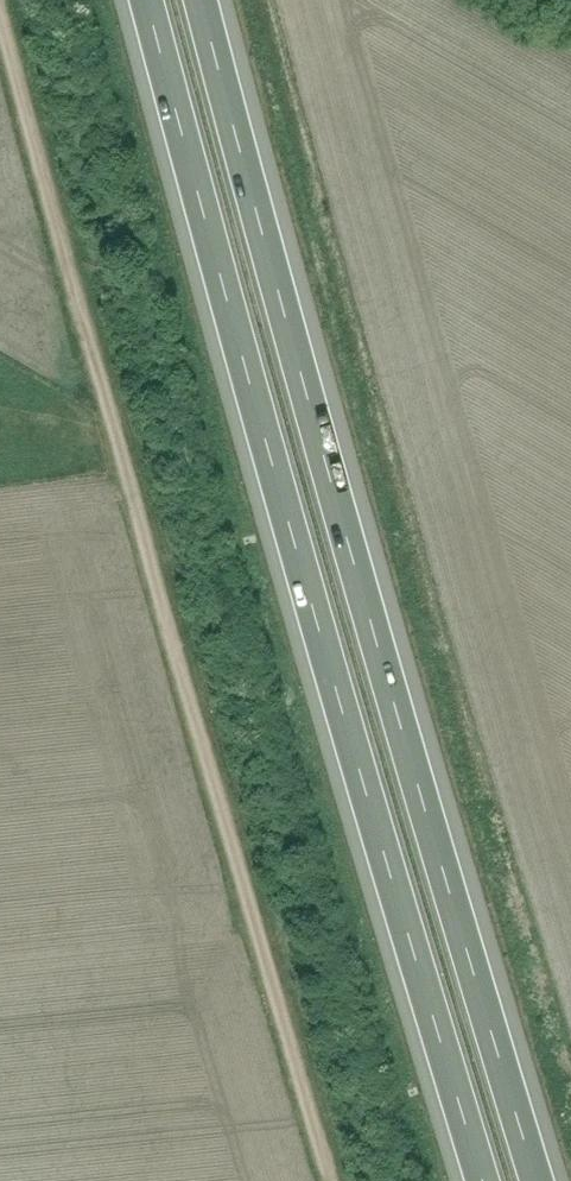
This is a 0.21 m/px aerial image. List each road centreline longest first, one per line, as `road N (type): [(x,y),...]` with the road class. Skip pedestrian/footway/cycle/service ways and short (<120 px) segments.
road 1 (motorway): [(541,1180),(203,0)]
road 2 (motorway): [(148,0),(414,957),(485,1180)]
road 3 (track): [(330,1180),(265,976),(0,9)]

